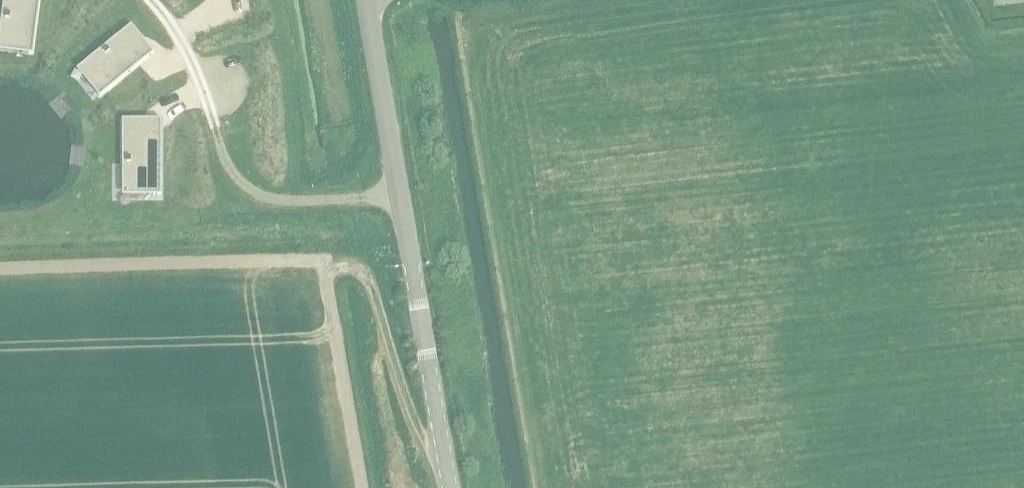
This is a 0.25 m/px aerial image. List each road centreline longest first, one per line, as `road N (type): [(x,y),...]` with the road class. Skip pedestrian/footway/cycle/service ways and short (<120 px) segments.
road 1 (unclassified): [(449,487),(364,0)]

